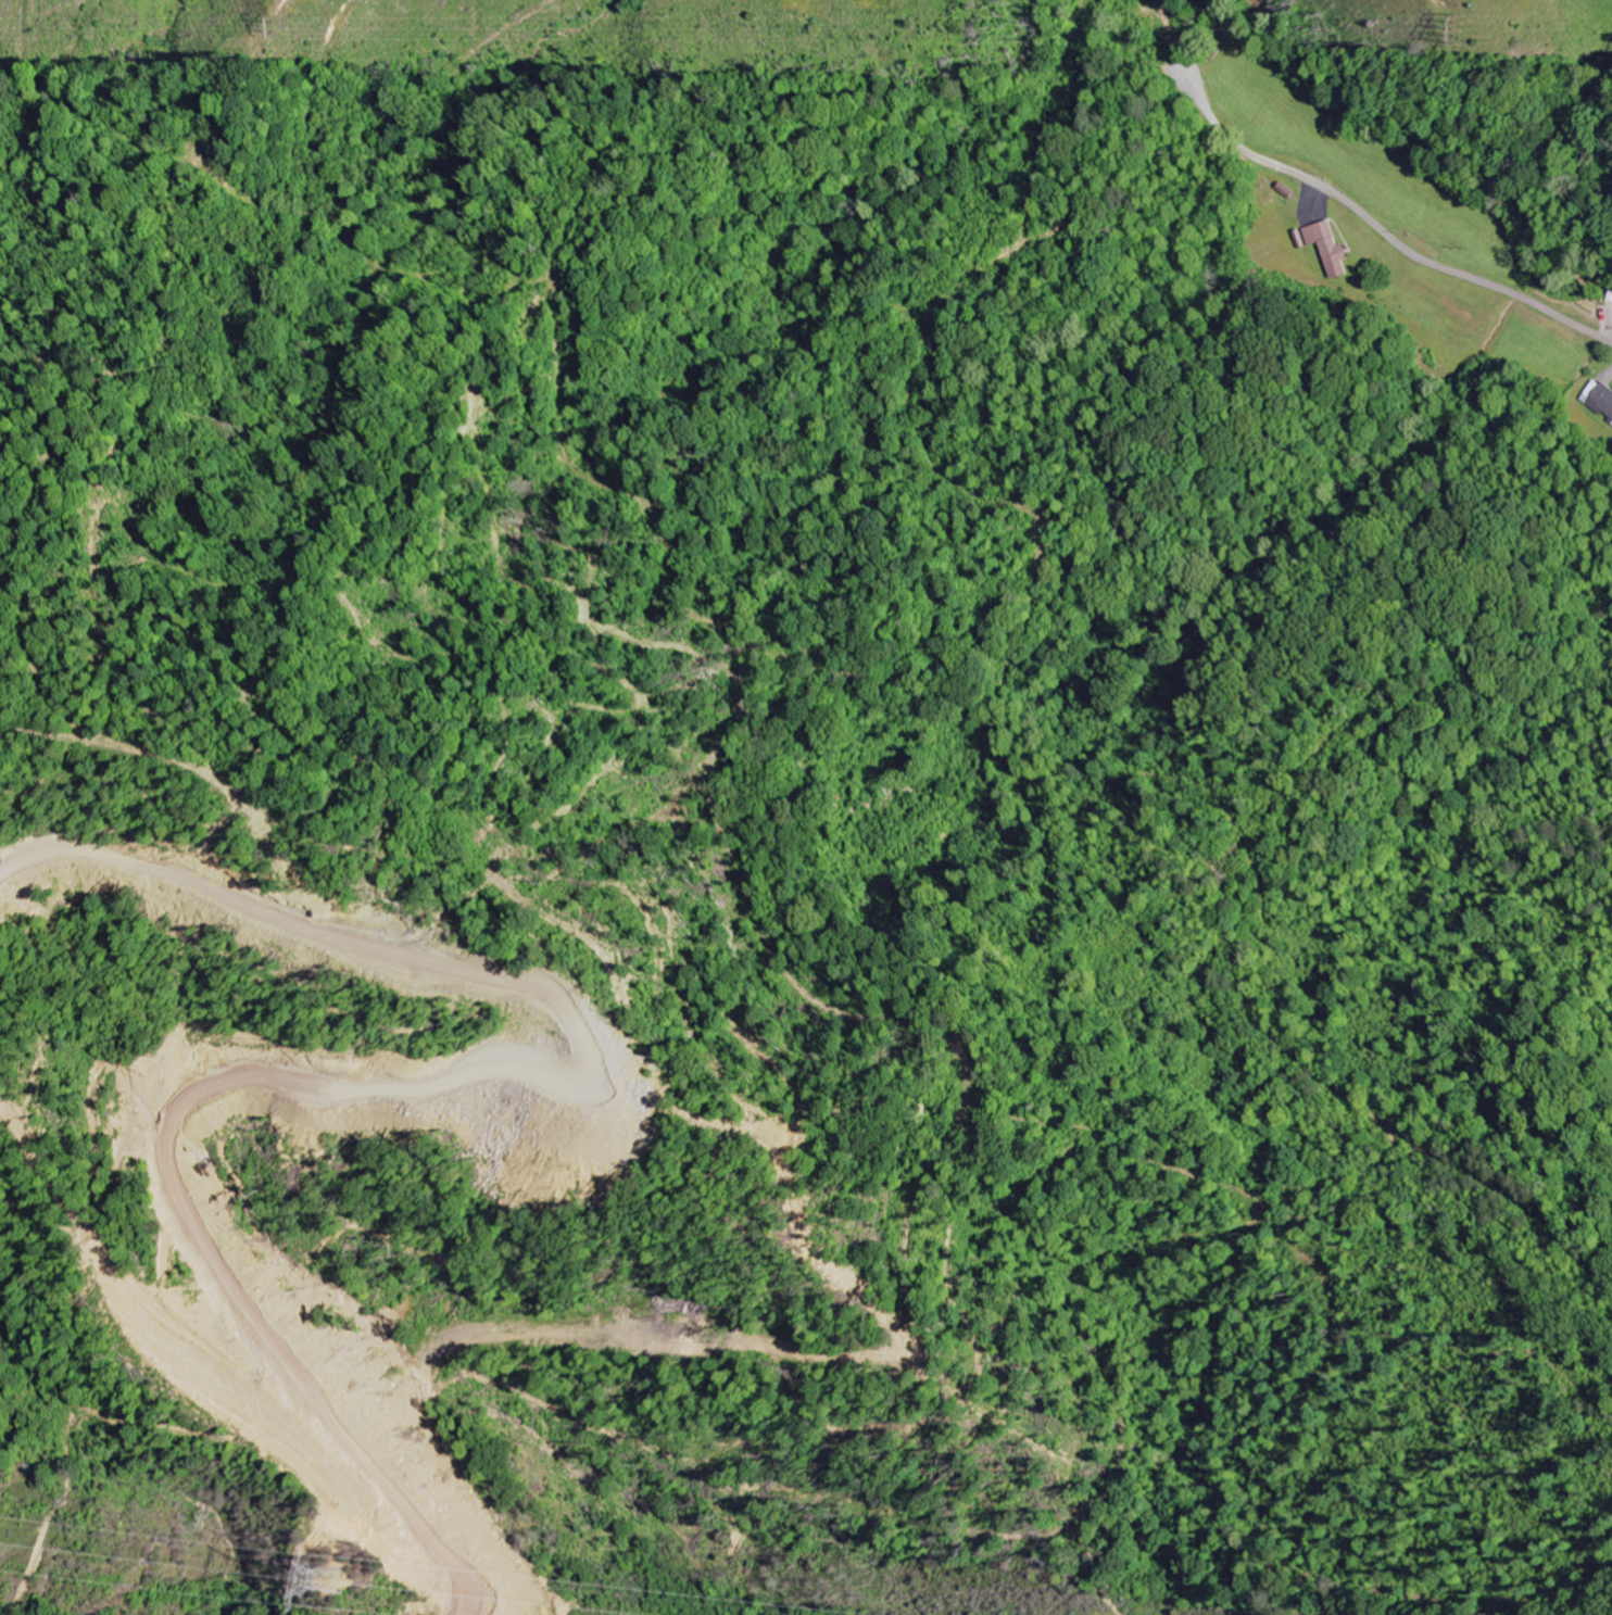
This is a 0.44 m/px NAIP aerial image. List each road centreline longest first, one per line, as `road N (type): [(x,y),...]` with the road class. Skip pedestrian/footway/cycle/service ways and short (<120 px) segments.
road 1 (residential): [(1611,342),(1418,257),(1339,195),(1252,156),(1209,119)]

